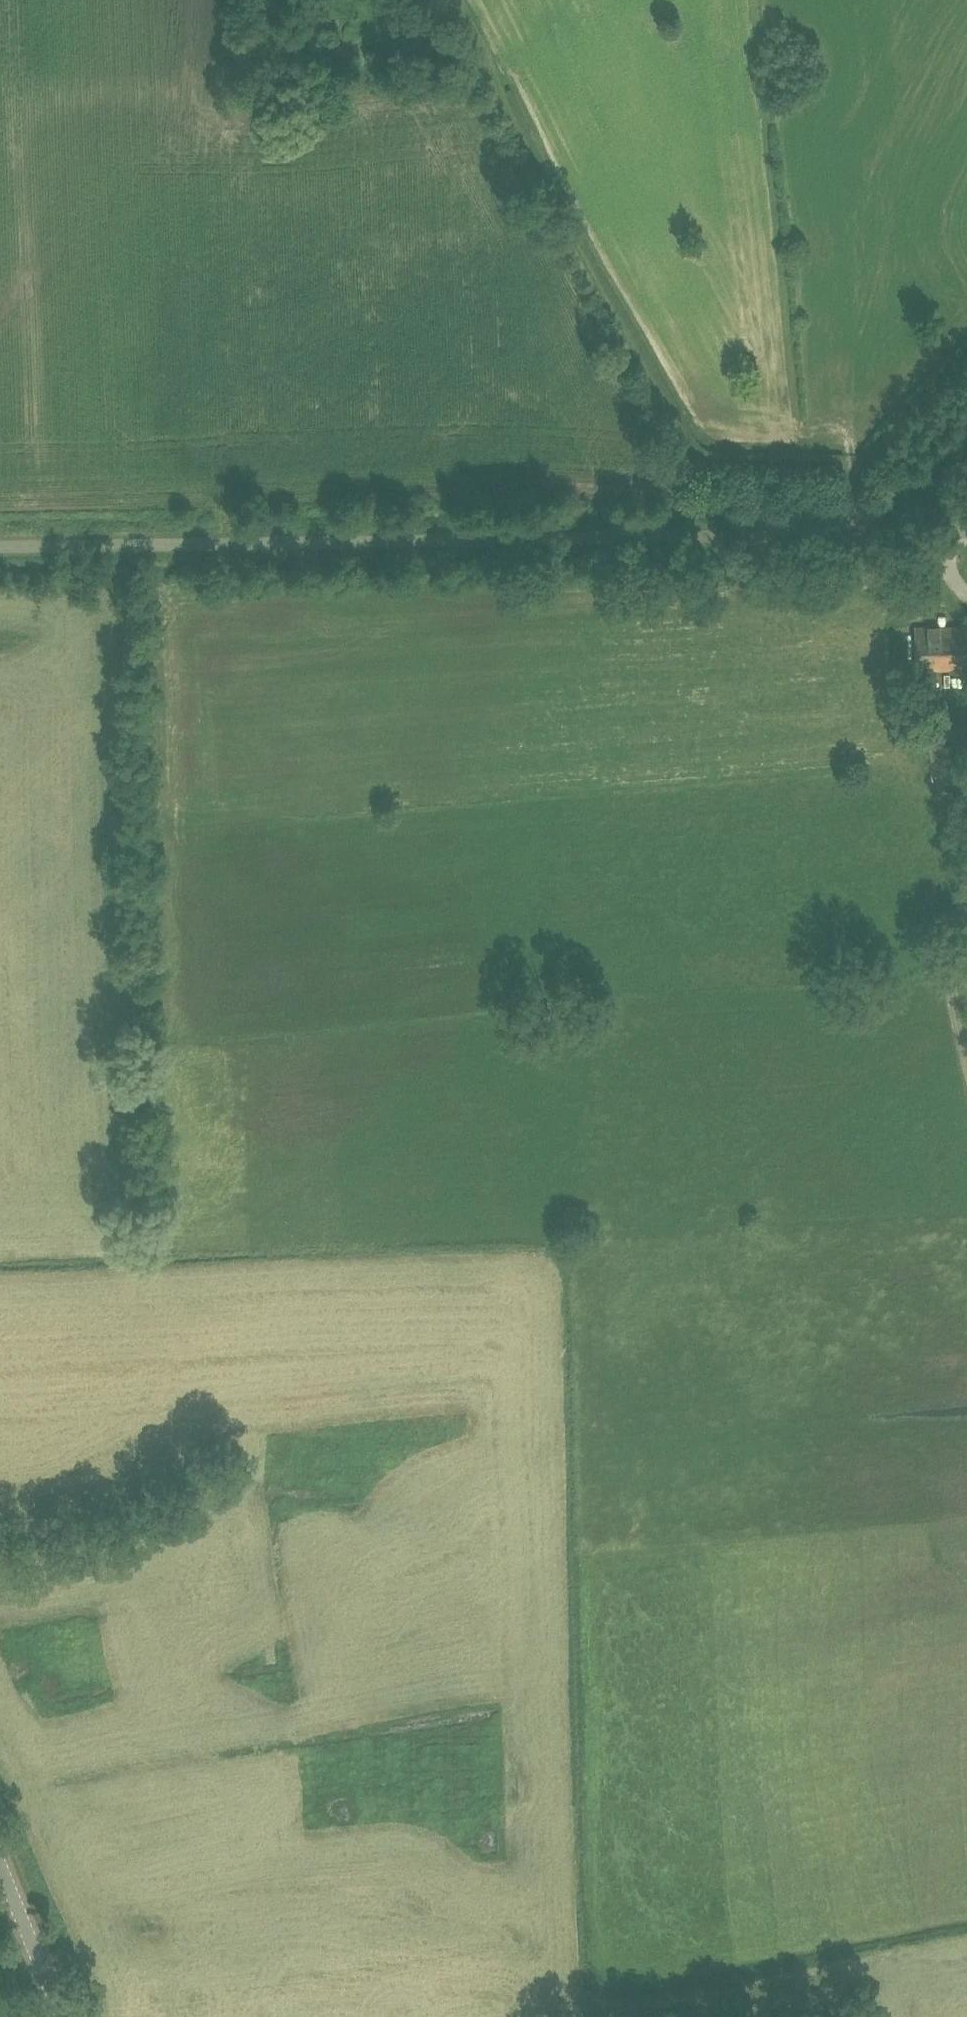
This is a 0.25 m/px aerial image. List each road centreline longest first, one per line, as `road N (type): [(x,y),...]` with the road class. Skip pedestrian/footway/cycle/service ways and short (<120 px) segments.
road 1 (unclassified): [(966,535),(0,548)]
road 2 (secondary): [(63,2016),(0,1854)]

